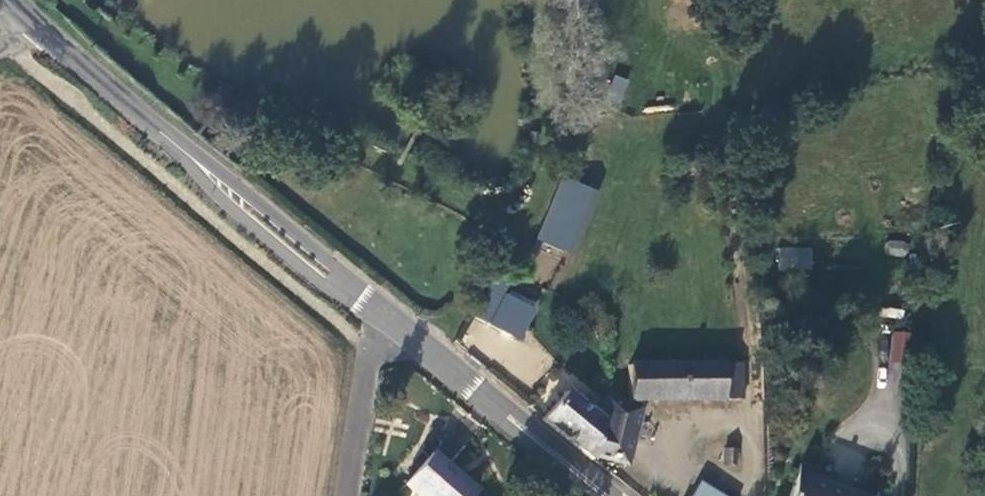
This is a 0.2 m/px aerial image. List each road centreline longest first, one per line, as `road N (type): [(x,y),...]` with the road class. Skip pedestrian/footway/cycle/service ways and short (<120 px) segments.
road 1 (tertiary): [(187,153),(245,219),(323,285),(396,323)]
road 2 (tertiary): [(396,323),(605,495)]
road 3 (tertiary): [(396,323),(336,266),(187,153)]
road 4 (tertiary): [(37,25),(187,153)]
road 5 (unclassified): [(396,323),(369,365),(348,495)]

